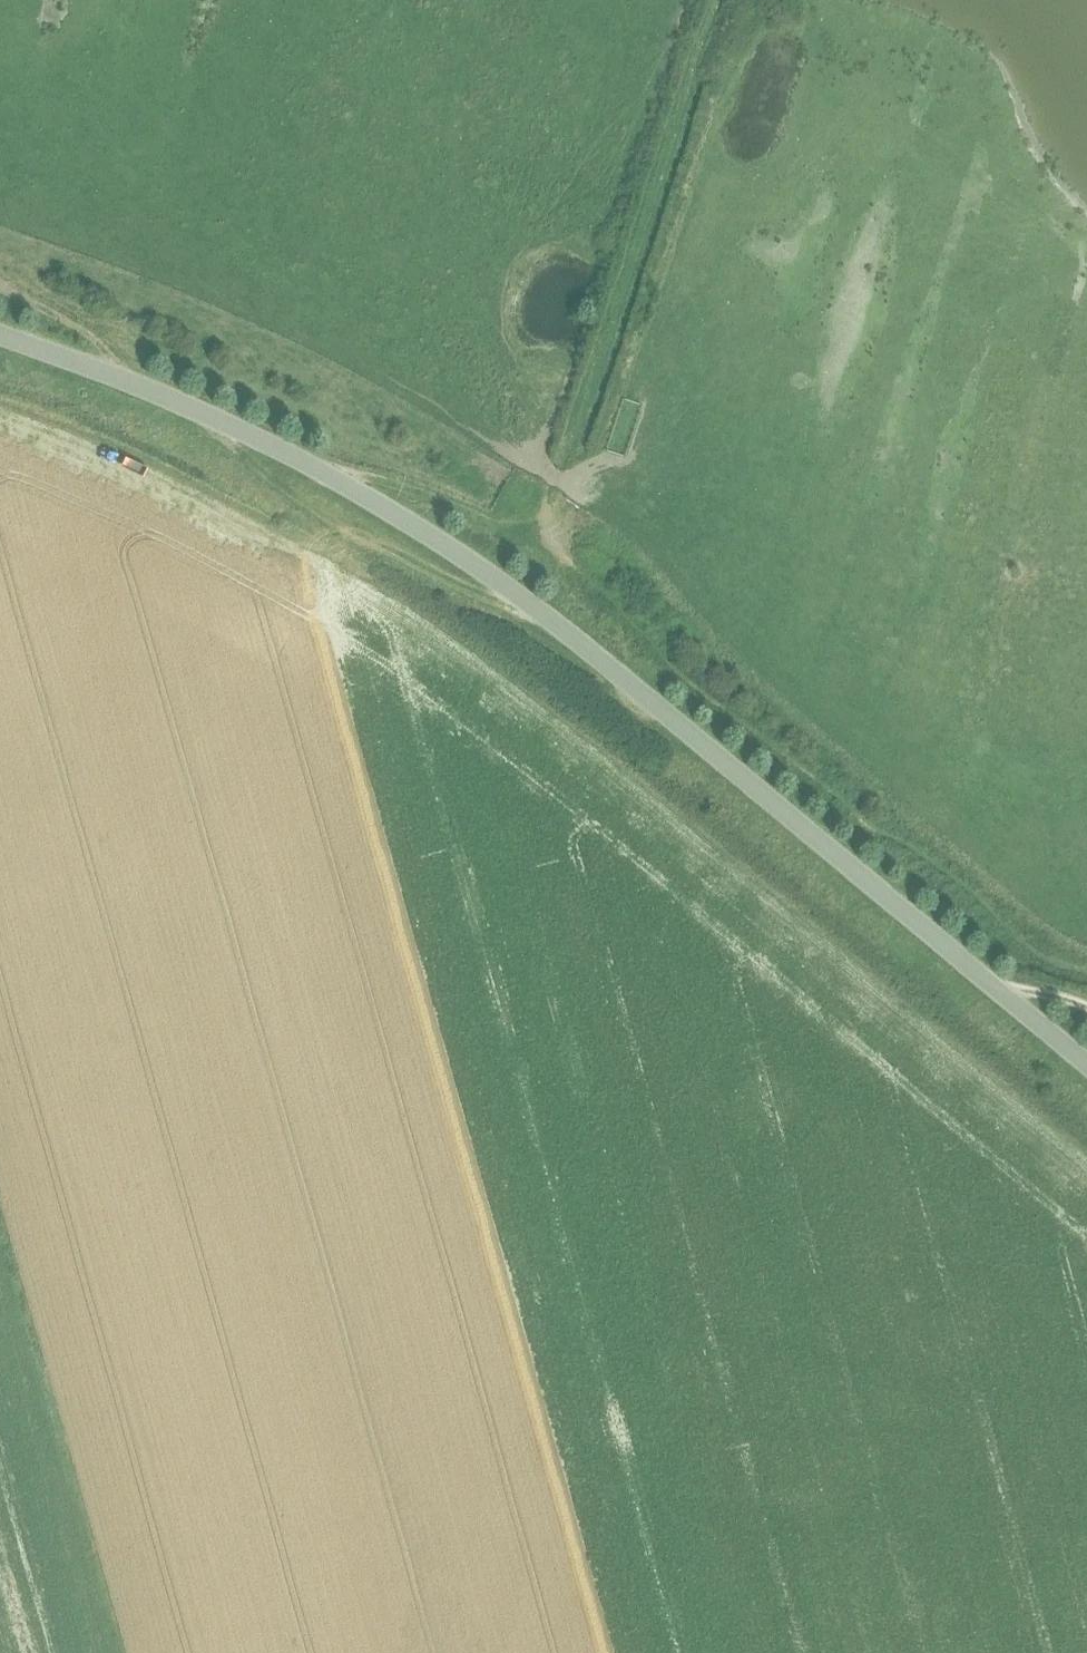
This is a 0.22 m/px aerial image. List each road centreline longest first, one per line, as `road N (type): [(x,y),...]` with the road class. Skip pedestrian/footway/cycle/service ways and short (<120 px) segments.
road 1 (unclassified): [(996,989),(486,575),(270,447),(0,338)]
road 2 (track): [(1071,1004),(1064,984),(1003,923),(702,688),(573,567)]
road 3 (track): [(708,0),(540,521)]
road 4 (track): [(540,521),(484,515),(347,470),(329,477)]

